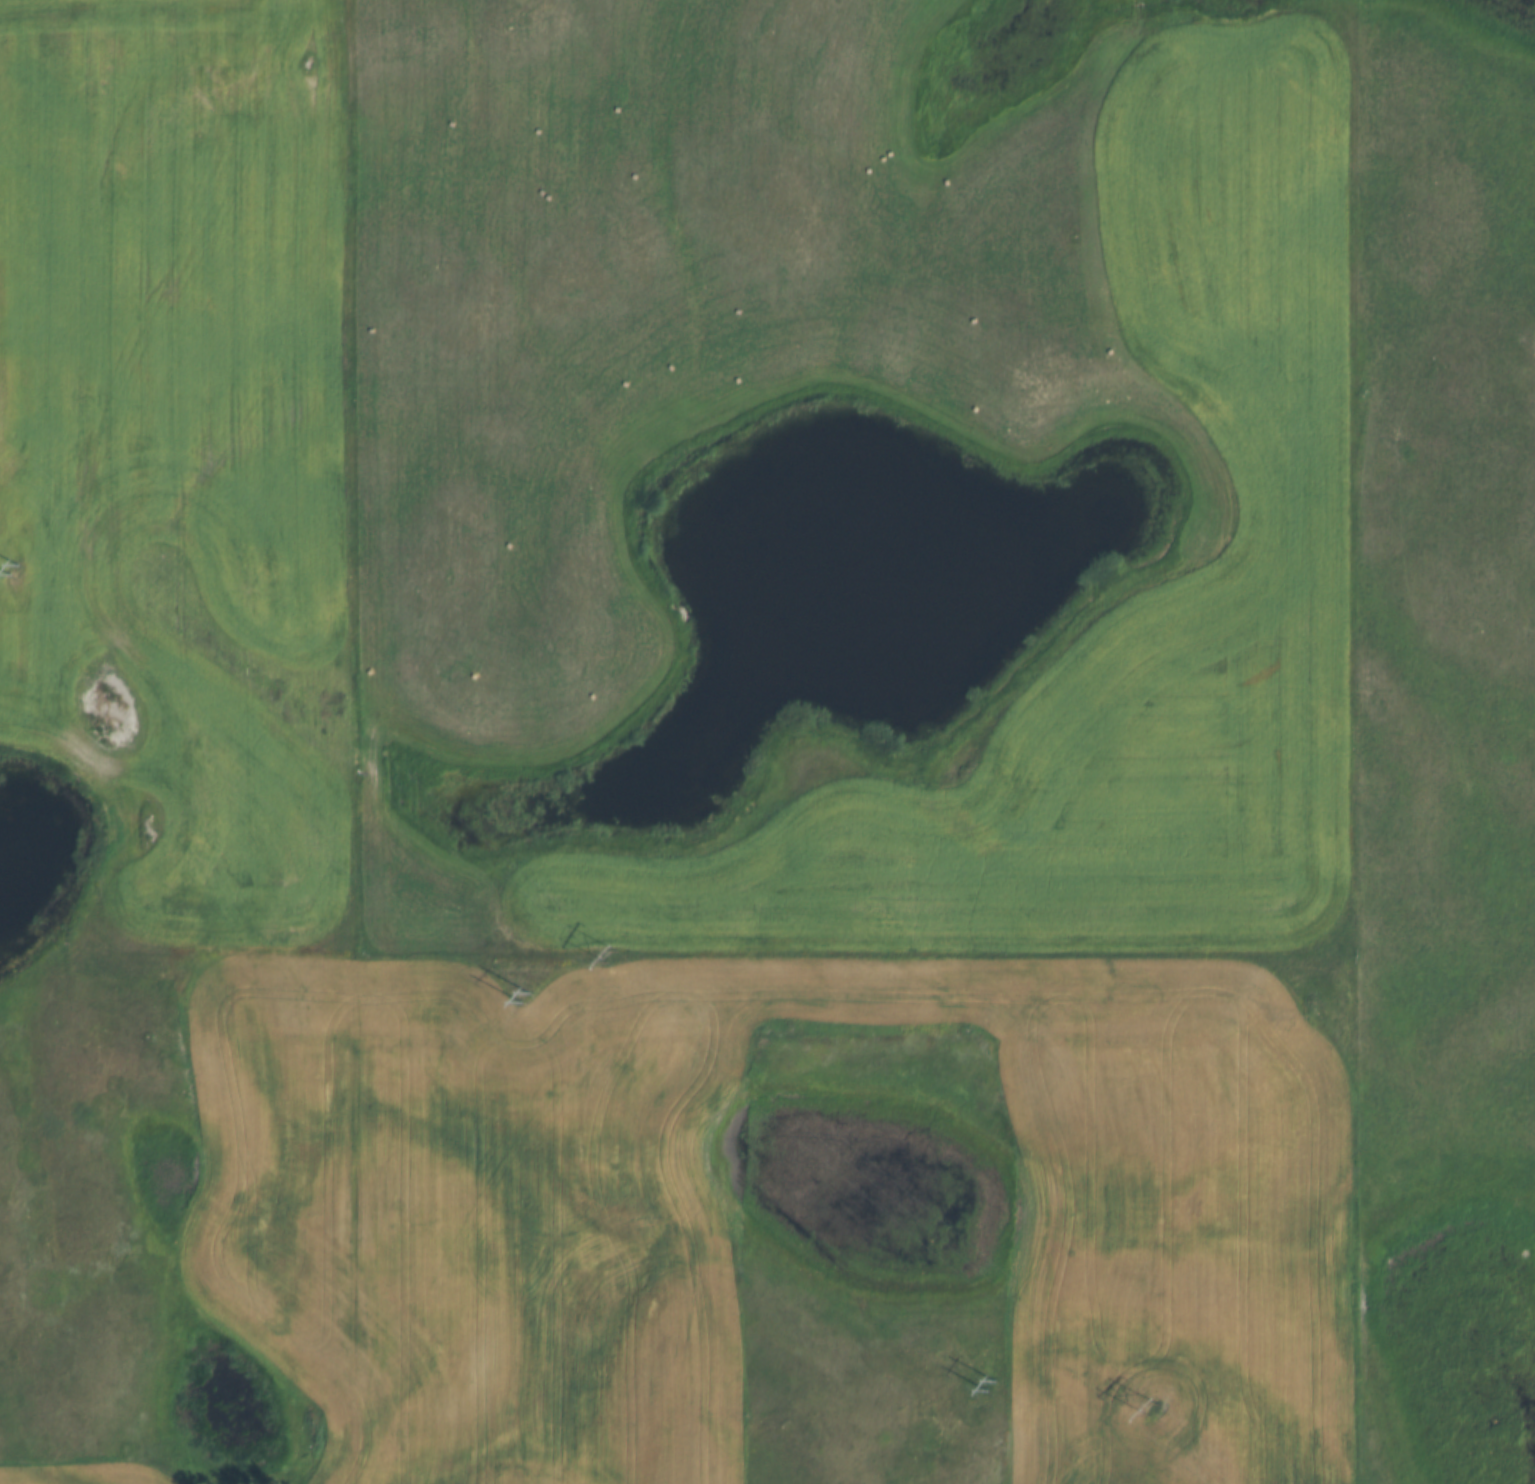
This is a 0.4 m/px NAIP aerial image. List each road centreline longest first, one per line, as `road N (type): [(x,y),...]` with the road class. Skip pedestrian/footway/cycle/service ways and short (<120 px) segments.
road 1 (track): [(349,0),(355,991),(337,1151),(334,1483)]

